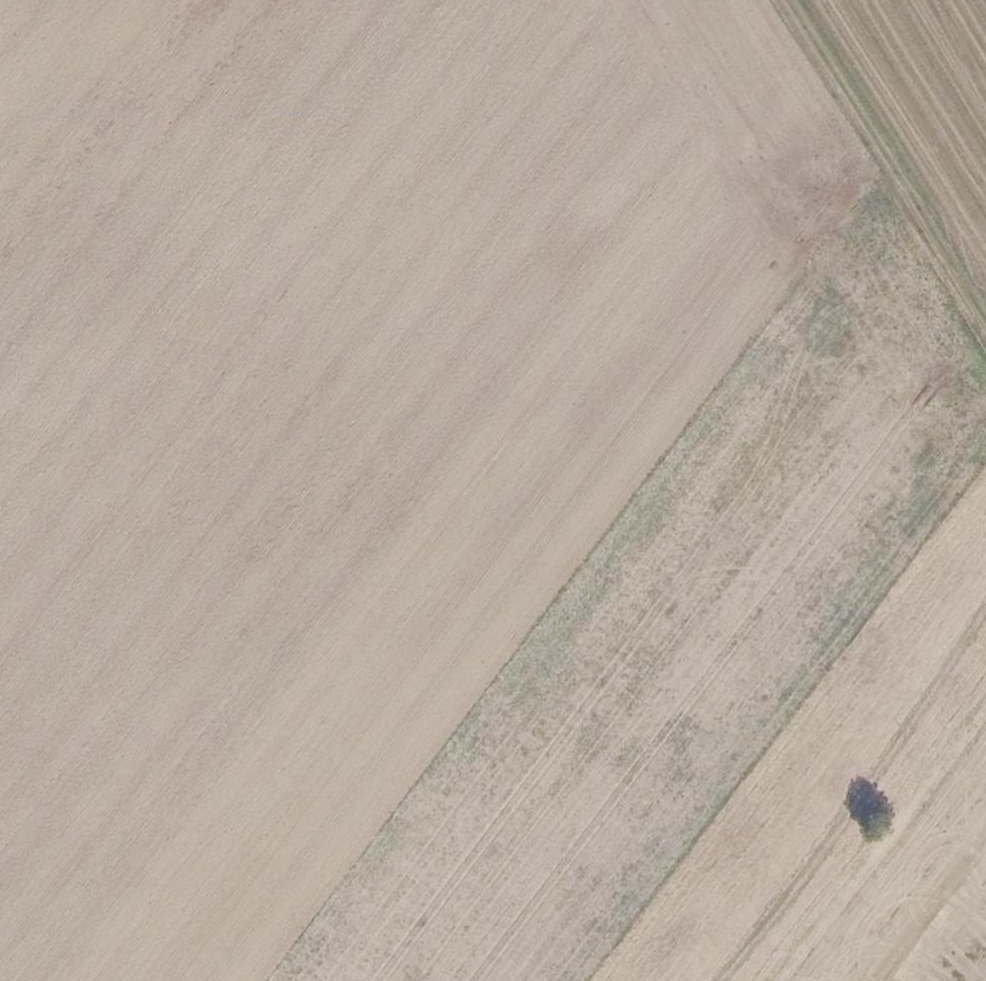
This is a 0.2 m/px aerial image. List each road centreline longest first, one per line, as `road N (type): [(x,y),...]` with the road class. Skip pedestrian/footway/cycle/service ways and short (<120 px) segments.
road 1 (track): [(985,574),(903,713),(710,980)]
road 2 (track): [(985,338),(786,0)]

